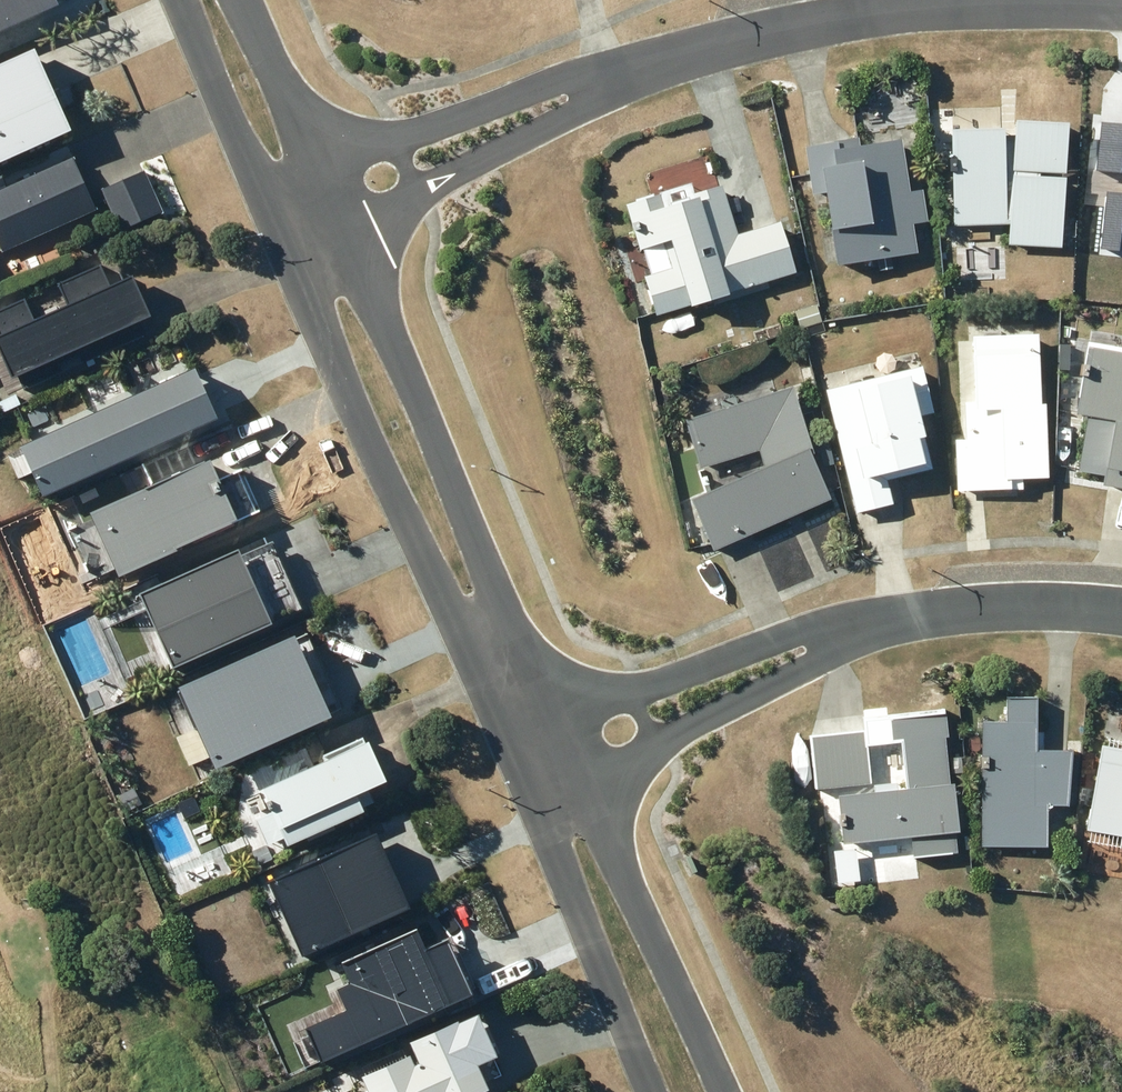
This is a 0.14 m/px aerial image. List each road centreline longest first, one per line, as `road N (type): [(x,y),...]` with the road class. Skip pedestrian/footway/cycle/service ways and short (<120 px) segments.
road 1 (residential): [(1121,6),(994,1),(913,9),(729,44),(654,64),(301,212)]
road 2 (residential): [(301,212),(549,761)]
road 3 (residential): [(1121,610),(992,606),(867,626),(549,761)]
road 4 (residential): [(549,761),(692,1091)]
road 5 (residential): [(211,0),(301,212)]

